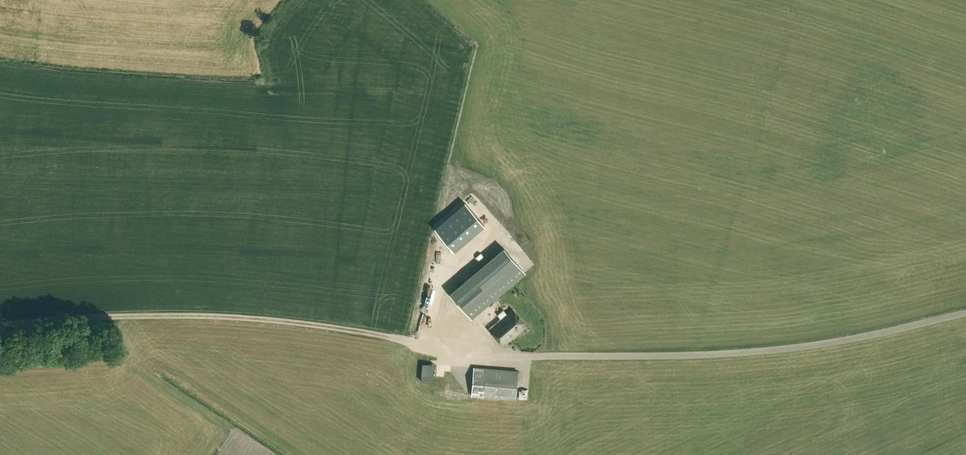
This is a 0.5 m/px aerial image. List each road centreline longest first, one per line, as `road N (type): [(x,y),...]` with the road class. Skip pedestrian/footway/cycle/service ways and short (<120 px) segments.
road 1 (unclassified): [(965,310),(750,351),(427,356),(410,338)]
road 2 (track): [(60,315),(323,323),(410,338)]

